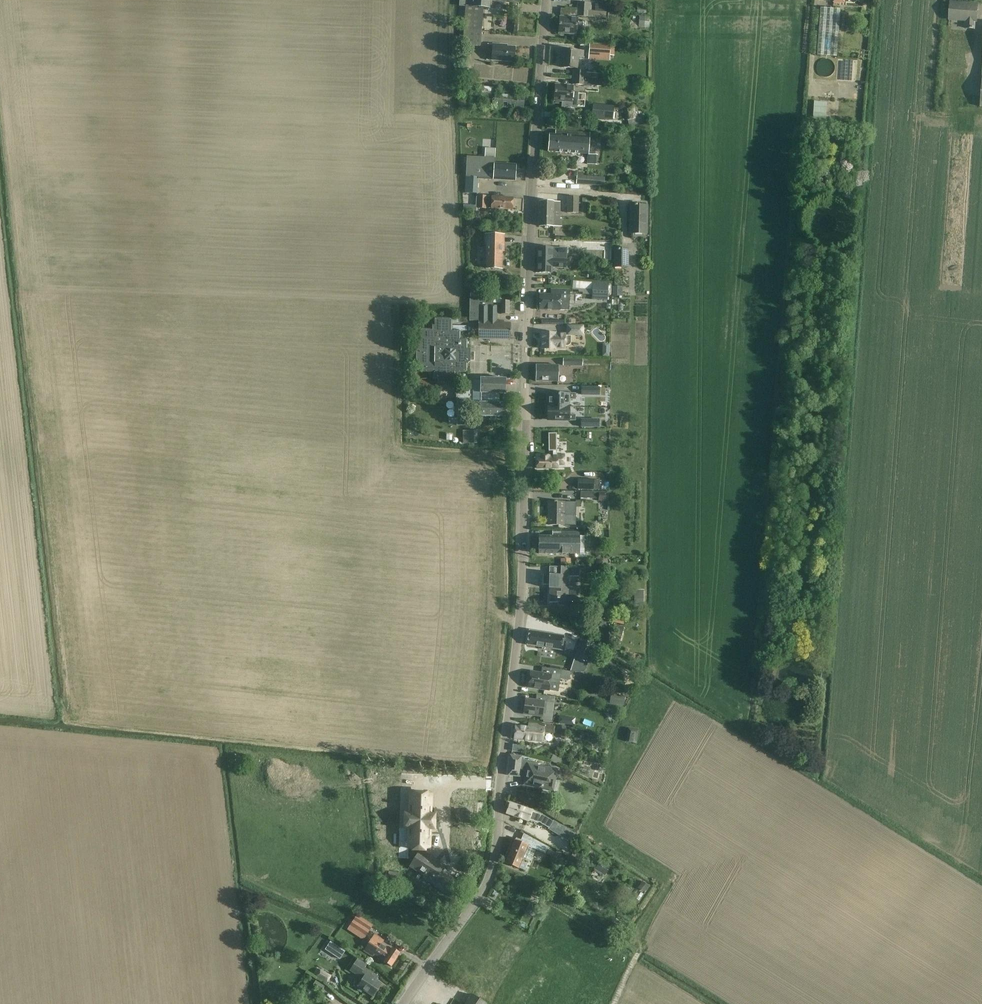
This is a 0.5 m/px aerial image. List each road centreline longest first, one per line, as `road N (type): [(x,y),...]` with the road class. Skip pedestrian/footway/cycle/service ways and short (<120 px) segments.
road 1 (unclassified): [(402,1003),(482,895),(494,862),(521,594),(531,188),(546,0)]

